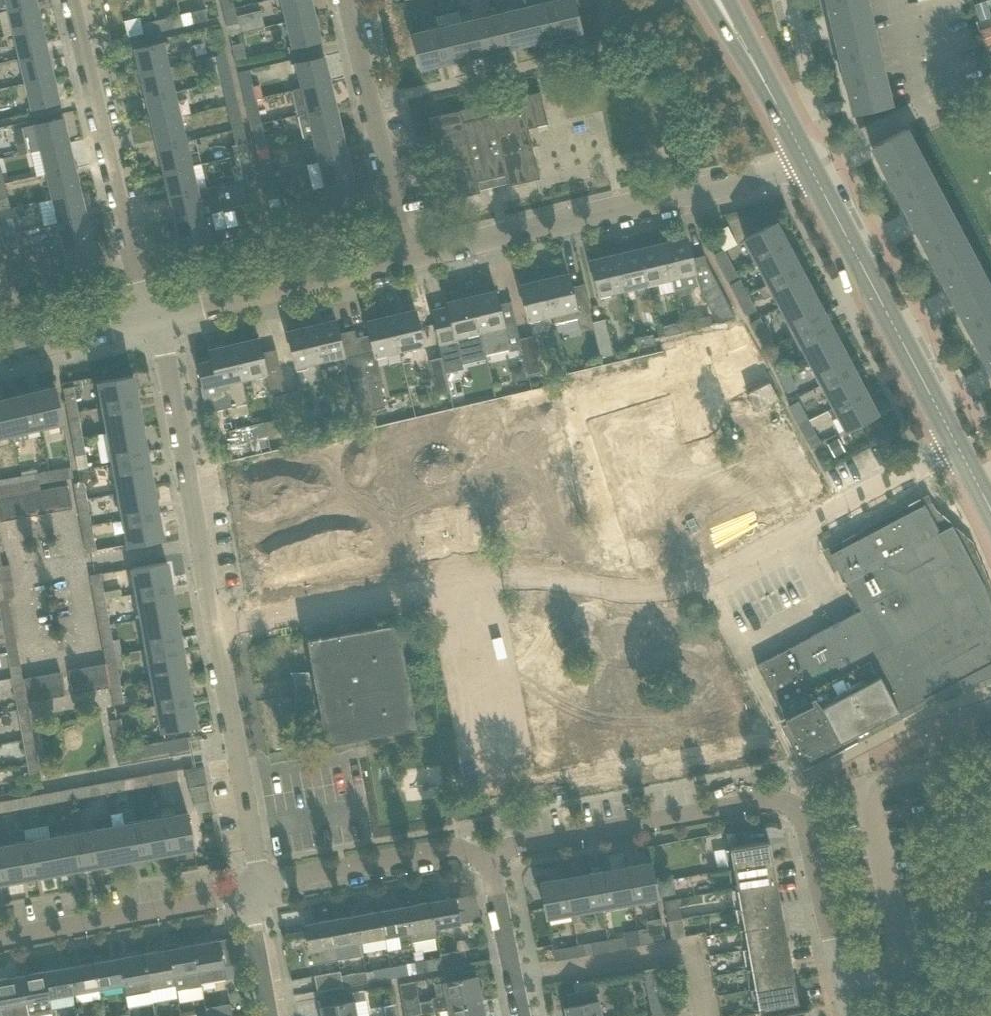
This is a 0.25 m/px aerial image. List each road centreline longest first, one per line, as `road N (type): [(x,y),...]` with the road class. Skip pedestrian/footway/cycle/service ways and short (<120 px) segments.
road 1 (residential): [(209,627),(488,578),(638,590),(702,582),(957,446)]
road 2 (residential): [(411,253),(807,162)]
road 3 (residential): [(145,315),(70,0)]
road 4 (tertiary): [(957,446),(807,162)]
road 5 (residential): [(209,627),(145,315)]
road 6 (residential): [(488,831),(789,786)]
road 7 (residential): [(145,315),(411,253)]
road 8 (residential): [(248,887),(209,627)]
road 9 (residential): [(411,253),(351,0)]
road 10 (residential): [(0,938),(248,887)]
road 11 (residential): [(248,887),(488,831)]
road 12 (residential): [(843,981),(789,786)]
road 13 (residential): [(524,1015),(488,831)]
road 14 (residential): [(0,347),(145,315)]
road 15 (residential): [(990,990),(843,981)]
road 16 (residential): [(275,1015),(248,887)]
road 17 (tertiary): [(807,162),(747,50)]

